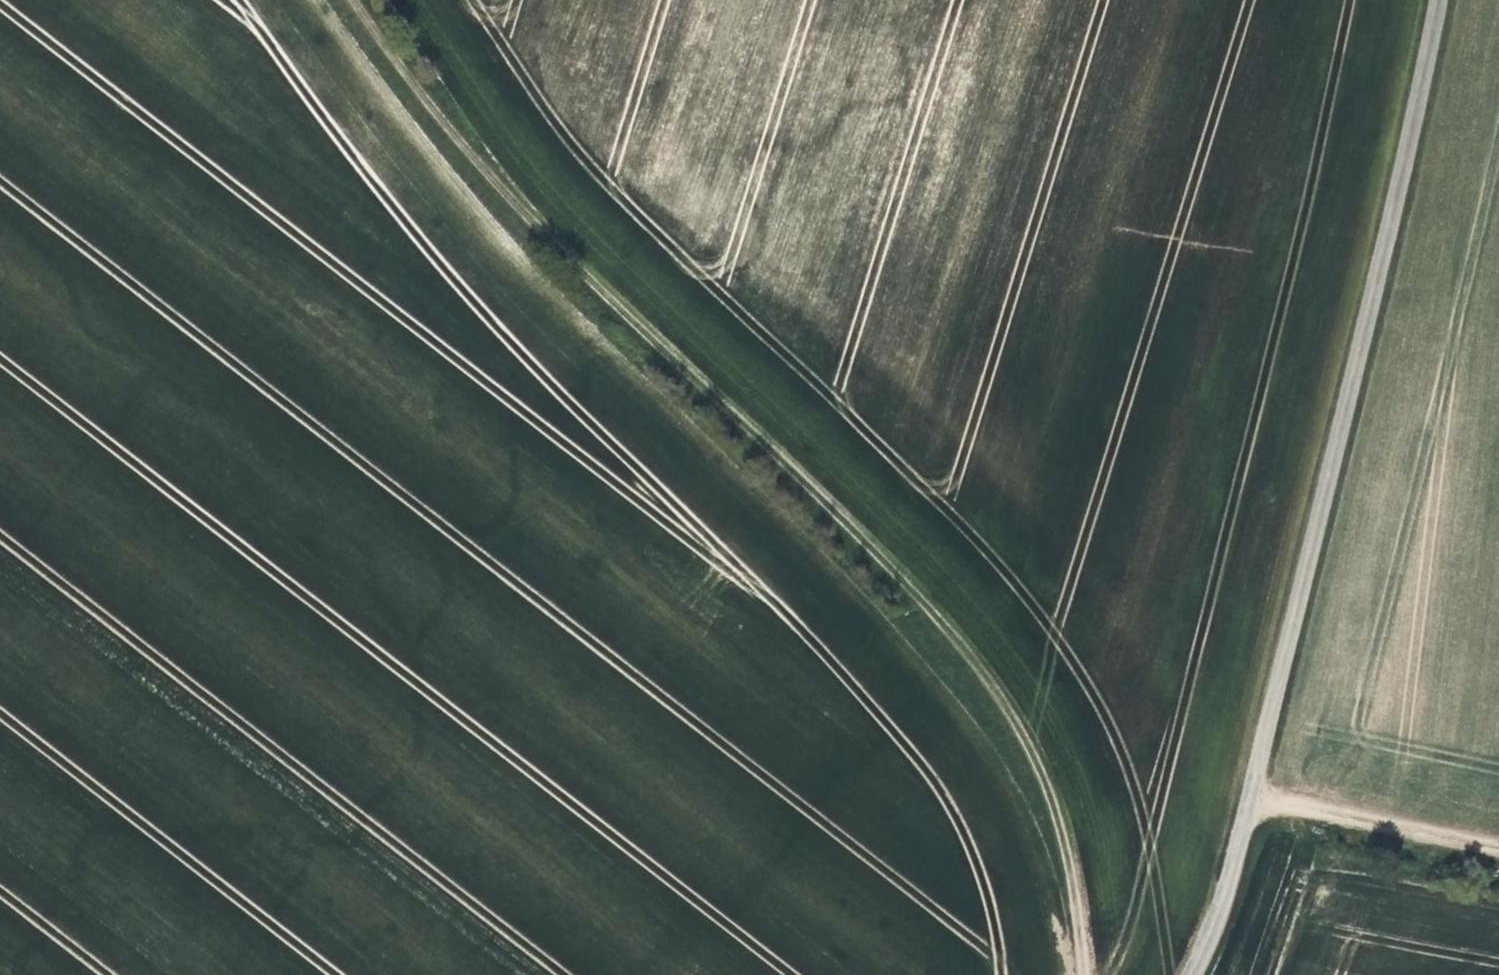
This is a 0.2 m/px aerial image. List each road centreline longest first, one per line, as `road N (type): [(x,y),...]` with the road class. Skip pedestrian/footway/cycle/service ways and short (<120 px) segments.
road 1 (track): [(352,0),(569,263),(875,533),(1008,700),(1071,851),(1082,974)]
road 2 (track): [(1186,974),(1219,913),(1435,0)]
road 3 (track): [(1498,848),(1364,820),(1239,814)]

